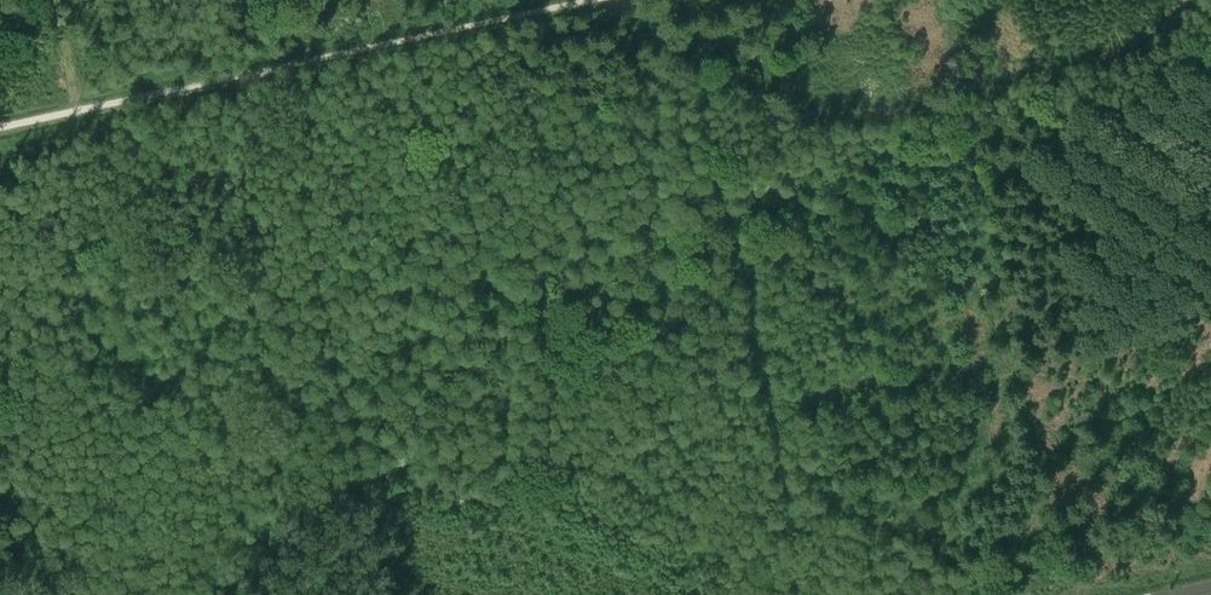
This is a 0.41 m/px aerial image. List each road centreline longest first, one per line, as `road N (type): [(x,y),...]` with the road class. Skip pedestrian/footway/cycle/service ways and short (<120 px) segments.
road 1 (track): [(0,123),(574,0)]

